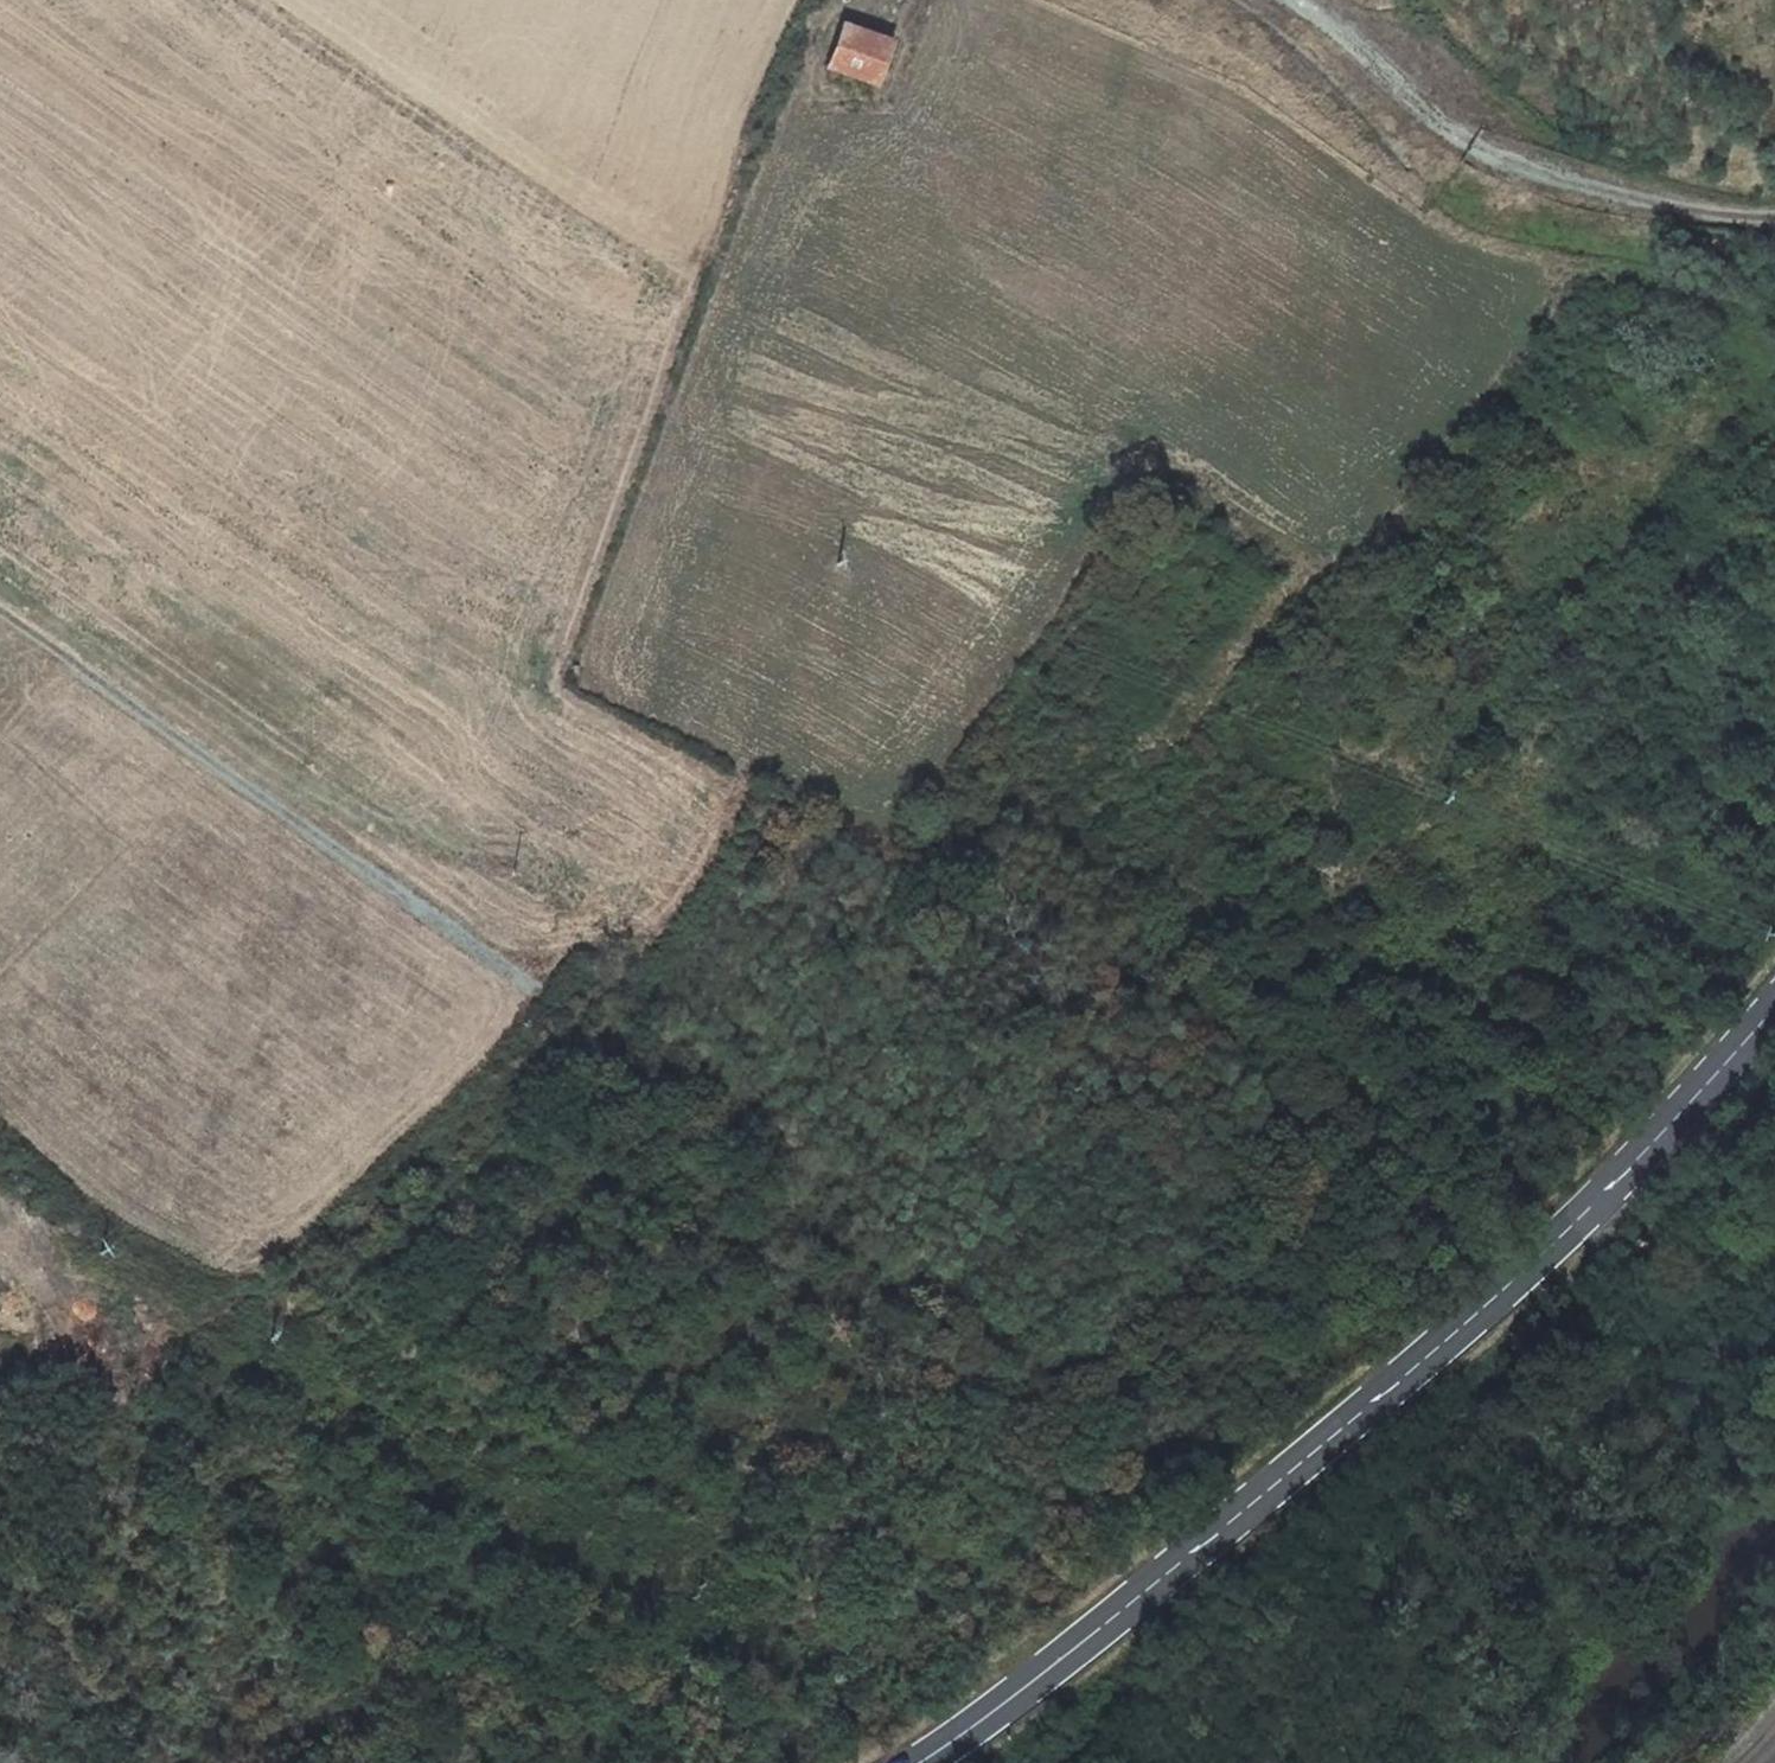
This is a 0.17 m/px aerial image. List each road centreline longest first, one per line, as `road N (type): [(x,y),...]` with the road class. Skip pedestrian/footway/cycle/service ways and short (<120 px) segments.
road 1 (primary): [(1774,1009),(1711,1083),(1416,1367),(993,1714),(916,1762)]

